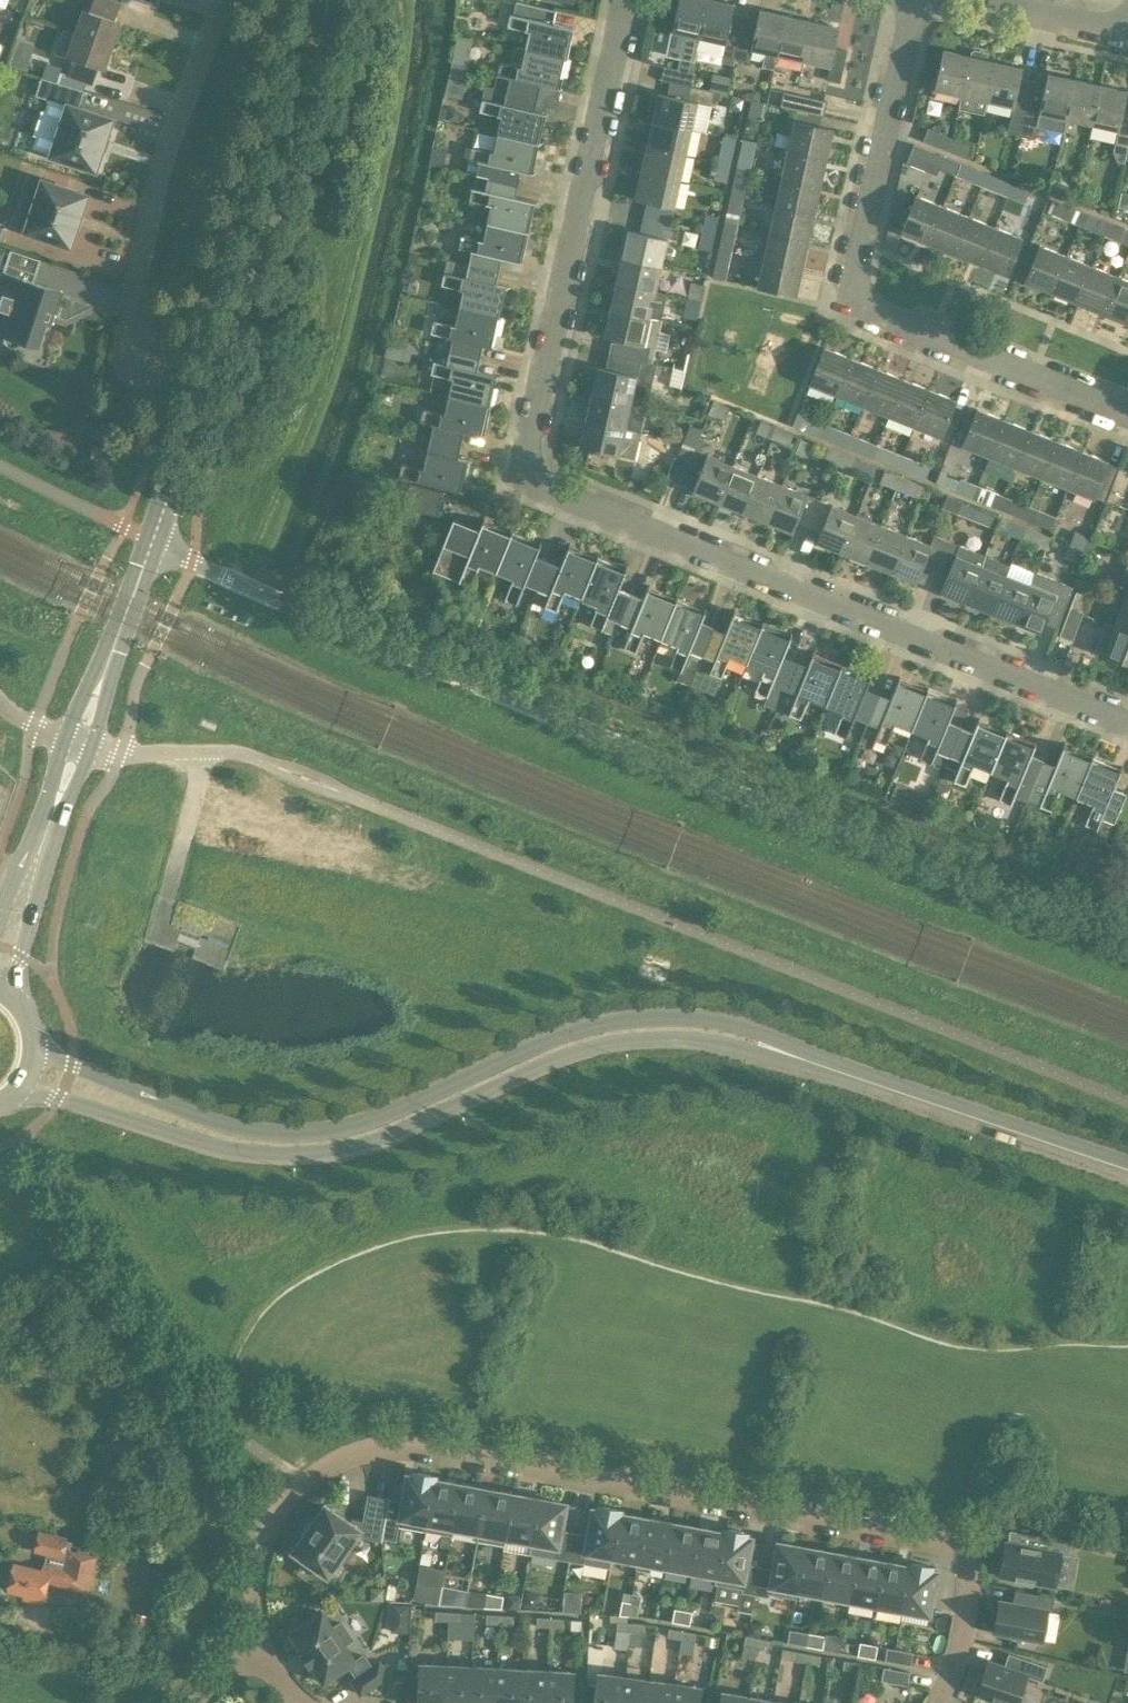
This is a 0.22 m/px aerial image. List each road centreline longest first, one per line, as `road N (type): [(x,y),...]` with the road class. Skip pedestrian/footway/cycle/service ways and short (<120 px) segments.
road 1 (tertiary): [(27,1076),(227,1139),(344,1142),(644,1020),(710,1028),(1127,1170)]
road 2 (residential): [(1127,723),(520,479),(623,0)]
road 3 (residential): [(1127,947),(794,817),(152,541)]
road 4 (residential): [(938,1702),(958,1665),(972,1597),(972,1560),(957,1538),(438,1443),(349,1454),(288,1497),(257,1549),(256,1646)]
road 5 (residential): [(1127,412),(856,296),(914,0)]
road 6 (tertiary): [(152,541),(309,99),(326,0)]
road 7 (residential): [(139,352),(135,312),(157,188),(223,0)]
road 8 (tertiary): [(0,960),(74,740)]
road 9 (tertiary): [(74,740),(152,541)]
road 10 (residential): [(1127,28),(999,0)]

